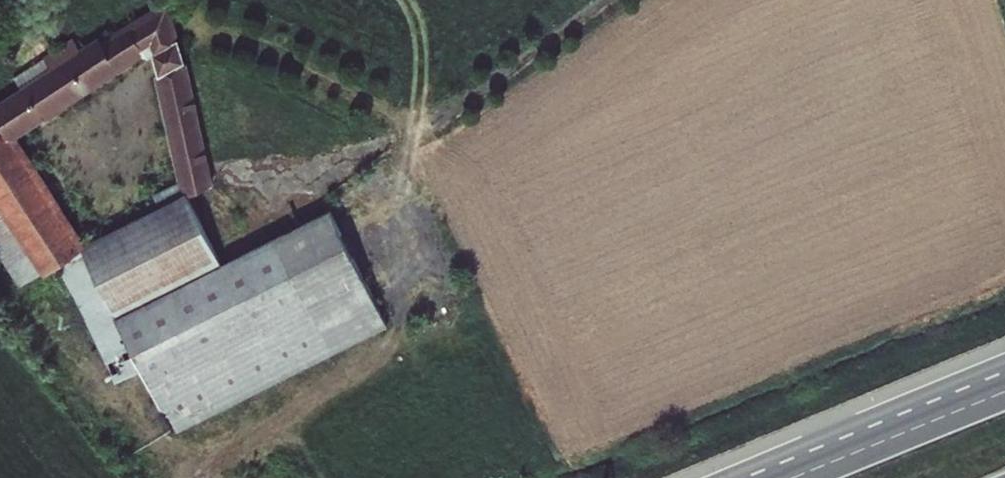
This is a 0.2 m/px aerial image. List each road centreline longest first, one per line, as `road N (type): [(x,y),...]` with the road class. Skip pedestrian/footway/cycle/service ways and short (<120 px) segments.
road 1 (motorway): [(1004,391),(793,477)]

